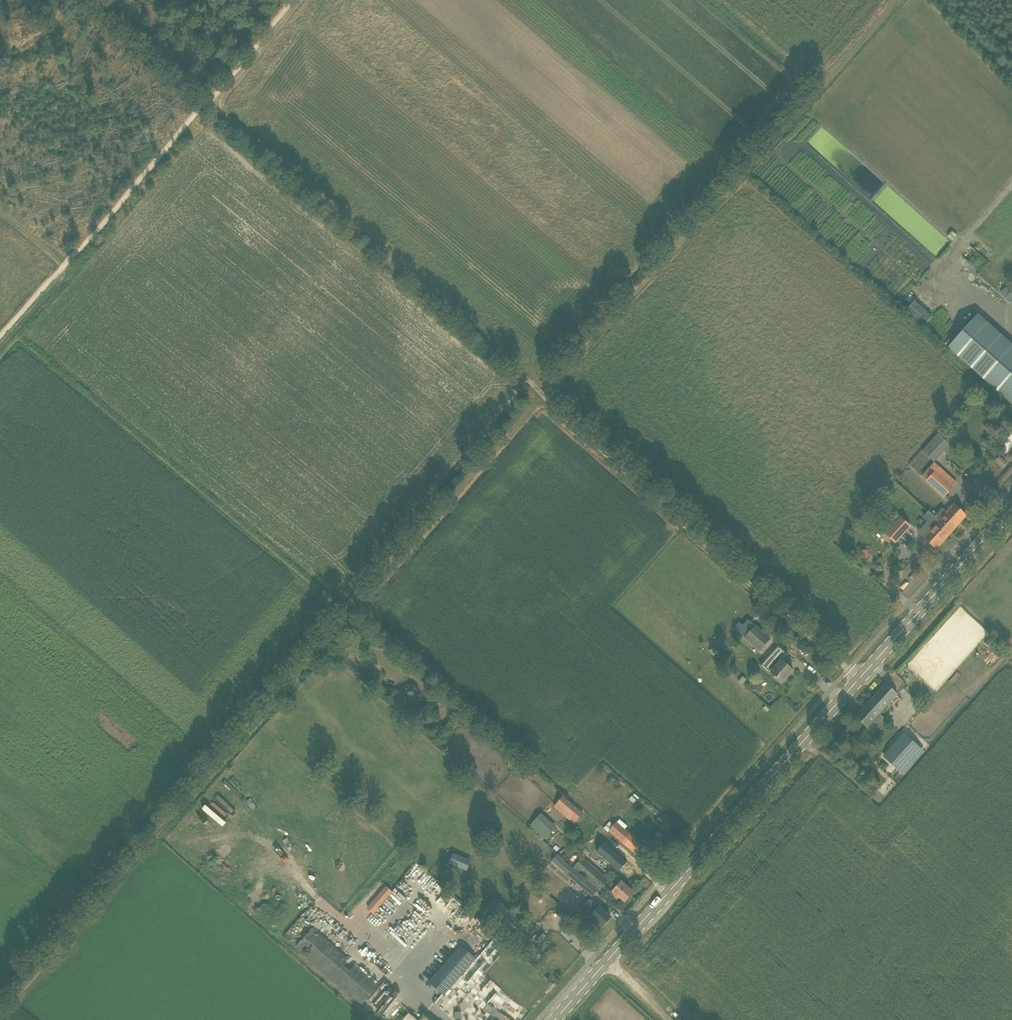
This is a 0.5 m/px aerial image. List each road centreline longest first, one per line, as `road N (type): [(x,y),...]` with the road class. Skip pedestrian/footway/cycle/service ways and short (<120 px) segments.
road 1 (track): [(209,103),(851,669)]
road 2 (secondary): [(554,1019),(1011,508)]
road 3 (track): [(544,397),(734,192),(890,0)]
road 4 (track): [(0,213),(53,256),(64,275),(0,346)]
road 5 (track): [(90,0),(209,103)]
road 6 (track): [(215,108),(300,0)]

